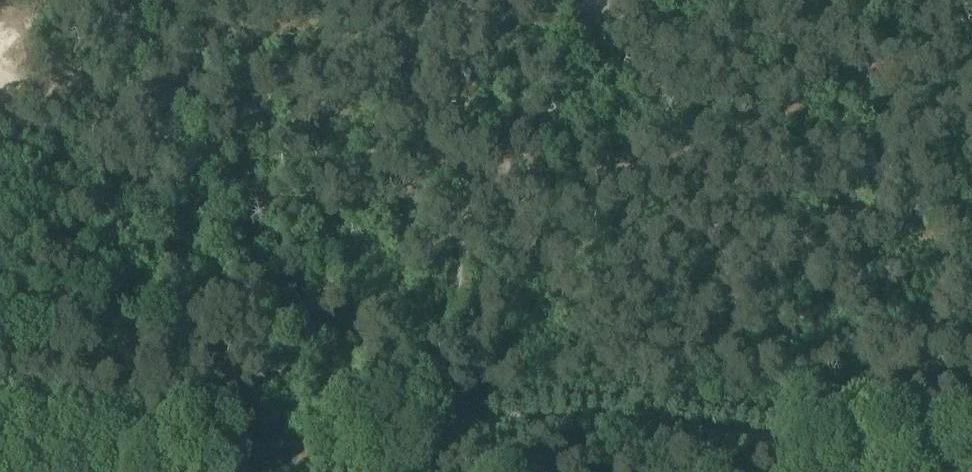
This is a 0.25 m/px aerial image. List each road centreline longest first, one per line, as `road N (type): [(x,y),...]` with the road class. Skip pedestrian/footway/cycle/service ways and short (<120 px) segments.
road 1 (track): [(930,457),(676,423),(595,421),(415,440)]
road 2 (track): [(415,440),(65,471)]

